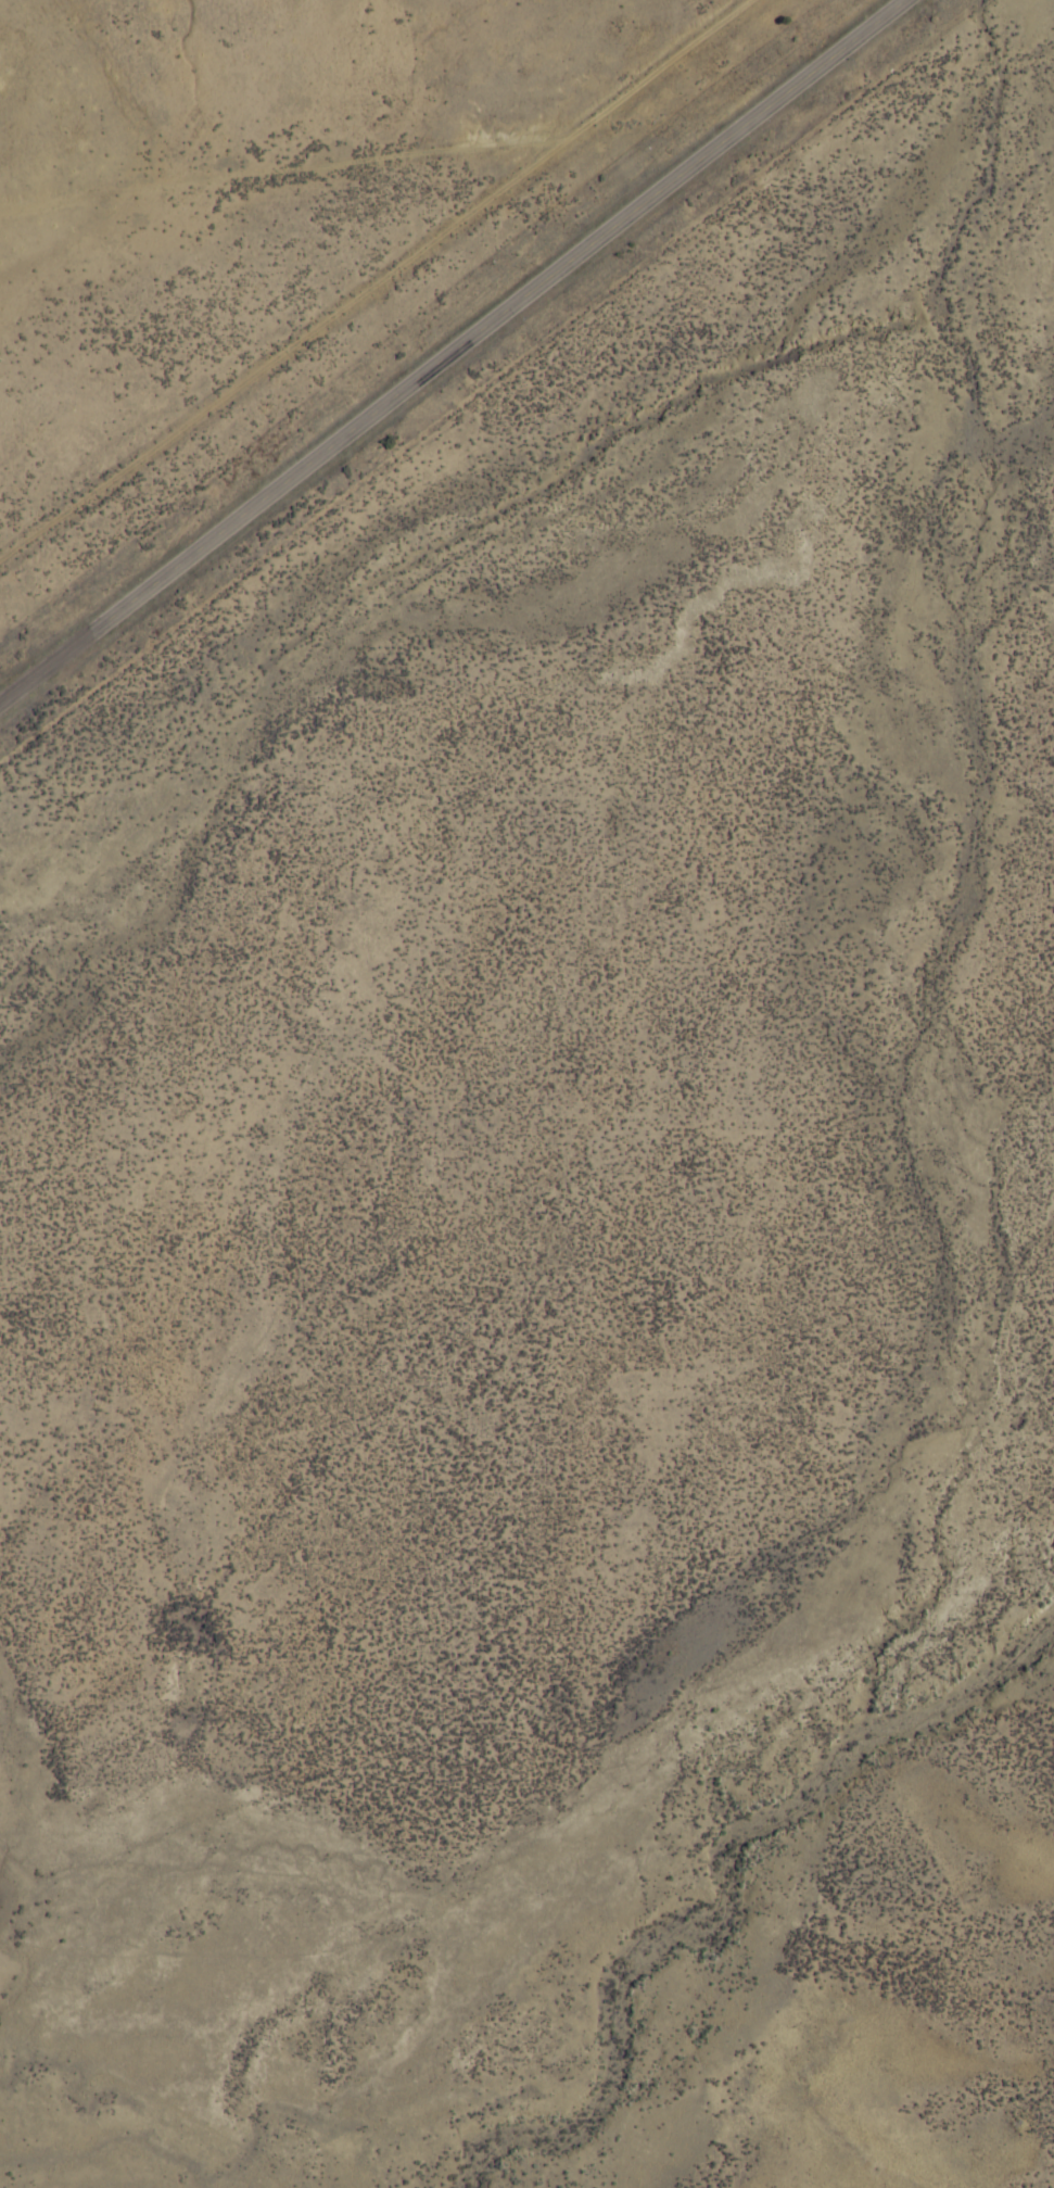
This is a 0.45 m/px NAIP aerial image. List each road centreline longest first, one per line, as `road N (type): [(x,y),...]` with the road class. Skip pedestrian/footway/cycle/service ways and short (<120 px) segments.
road 1 (secondary): [(0,696),(894,0)]

